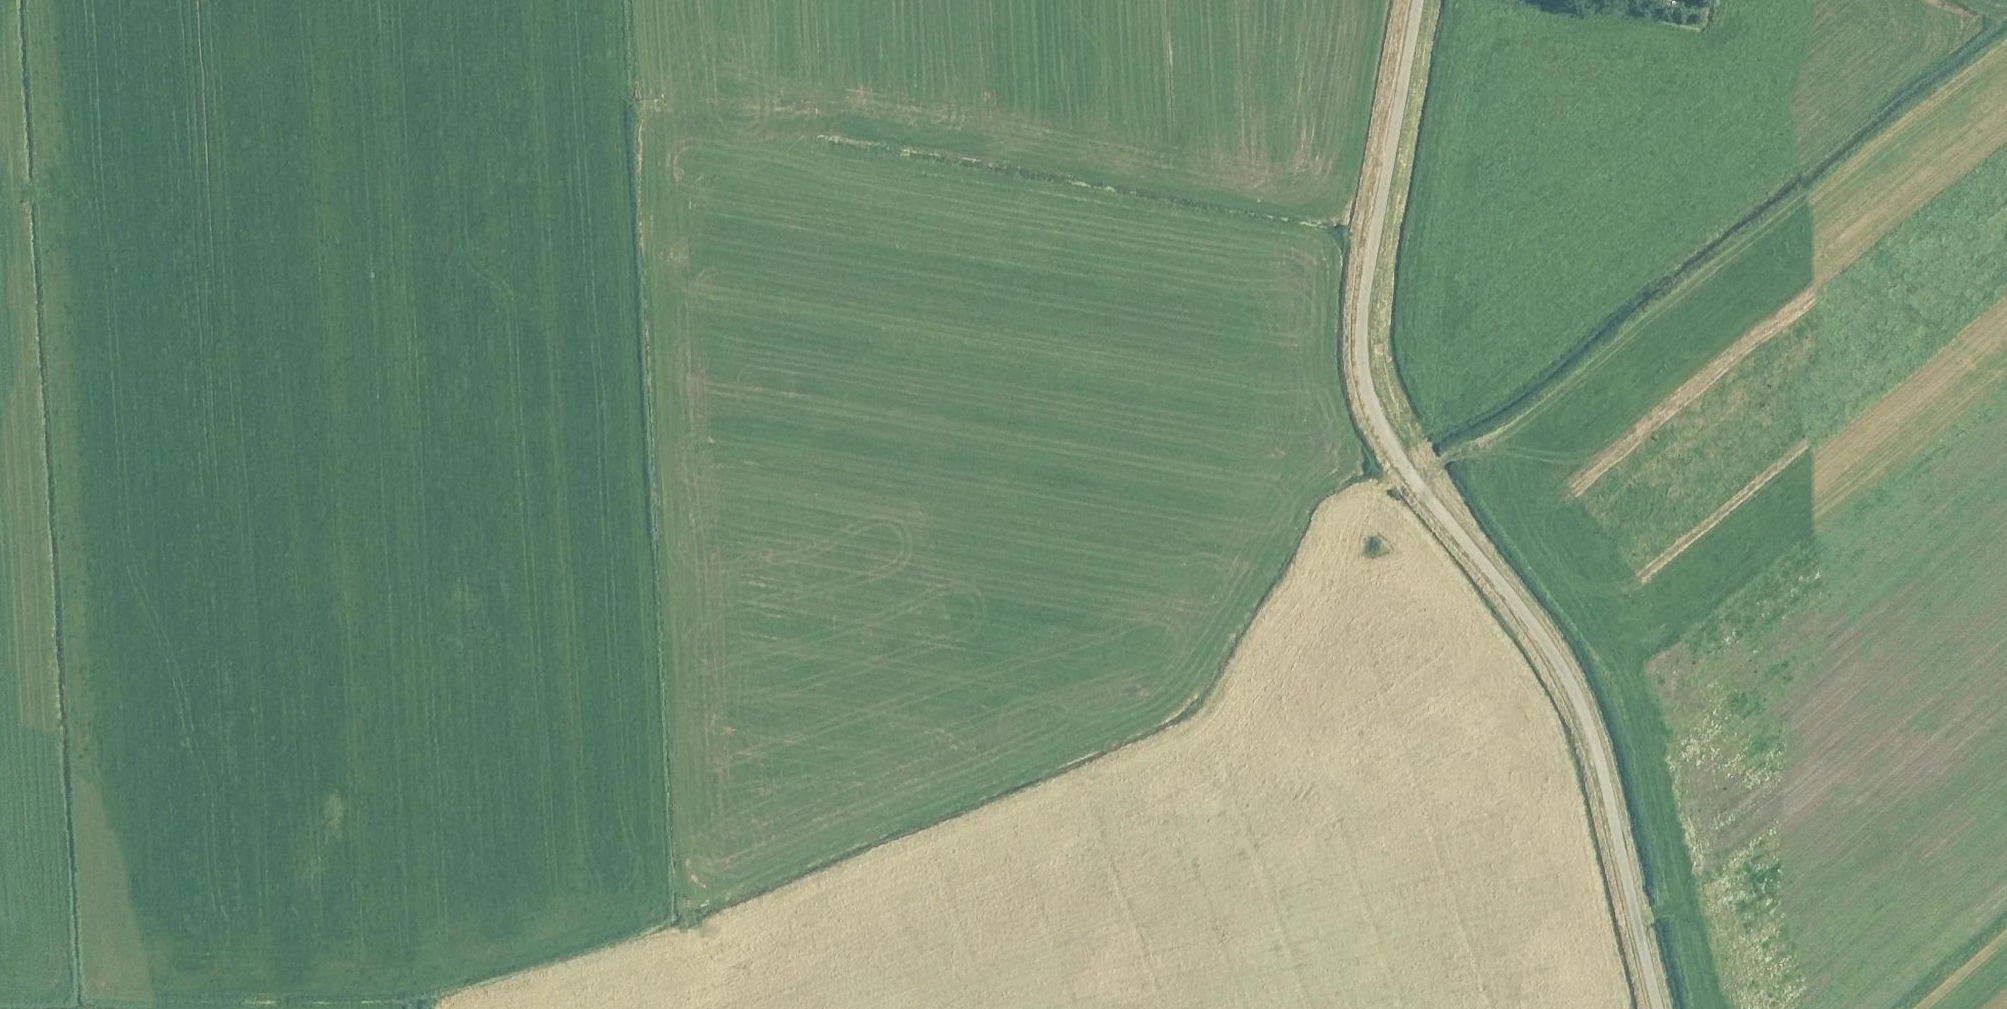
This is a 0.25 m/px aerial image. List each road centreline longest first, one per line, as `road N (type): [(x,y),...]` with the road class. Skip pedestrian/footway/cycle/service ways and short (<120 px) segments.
road 1 (unclassified): [(1657,1008),(1605,784),(1571,684),(1398,461),(1364,386),(1363,304),(1418,0)]

